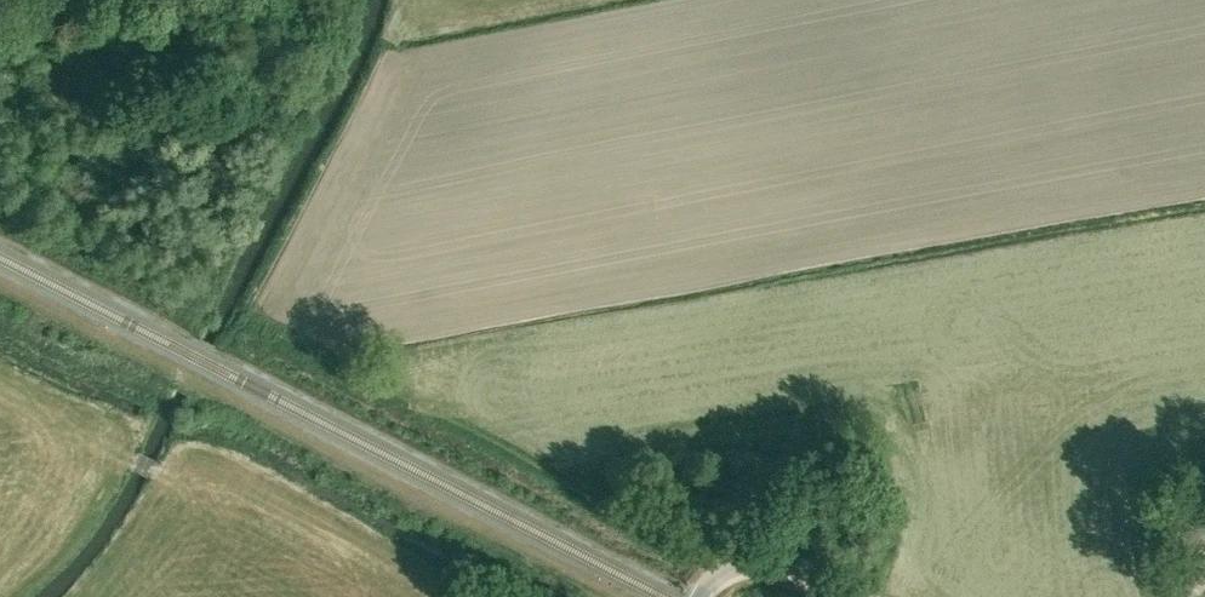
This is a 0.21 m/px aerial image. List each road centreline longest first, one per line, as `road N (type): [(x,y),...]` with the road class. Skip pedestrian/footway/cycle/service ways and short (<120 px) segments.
road 1 (unclassified): [(699,596),(728,568),(765,561),(852,596)]

